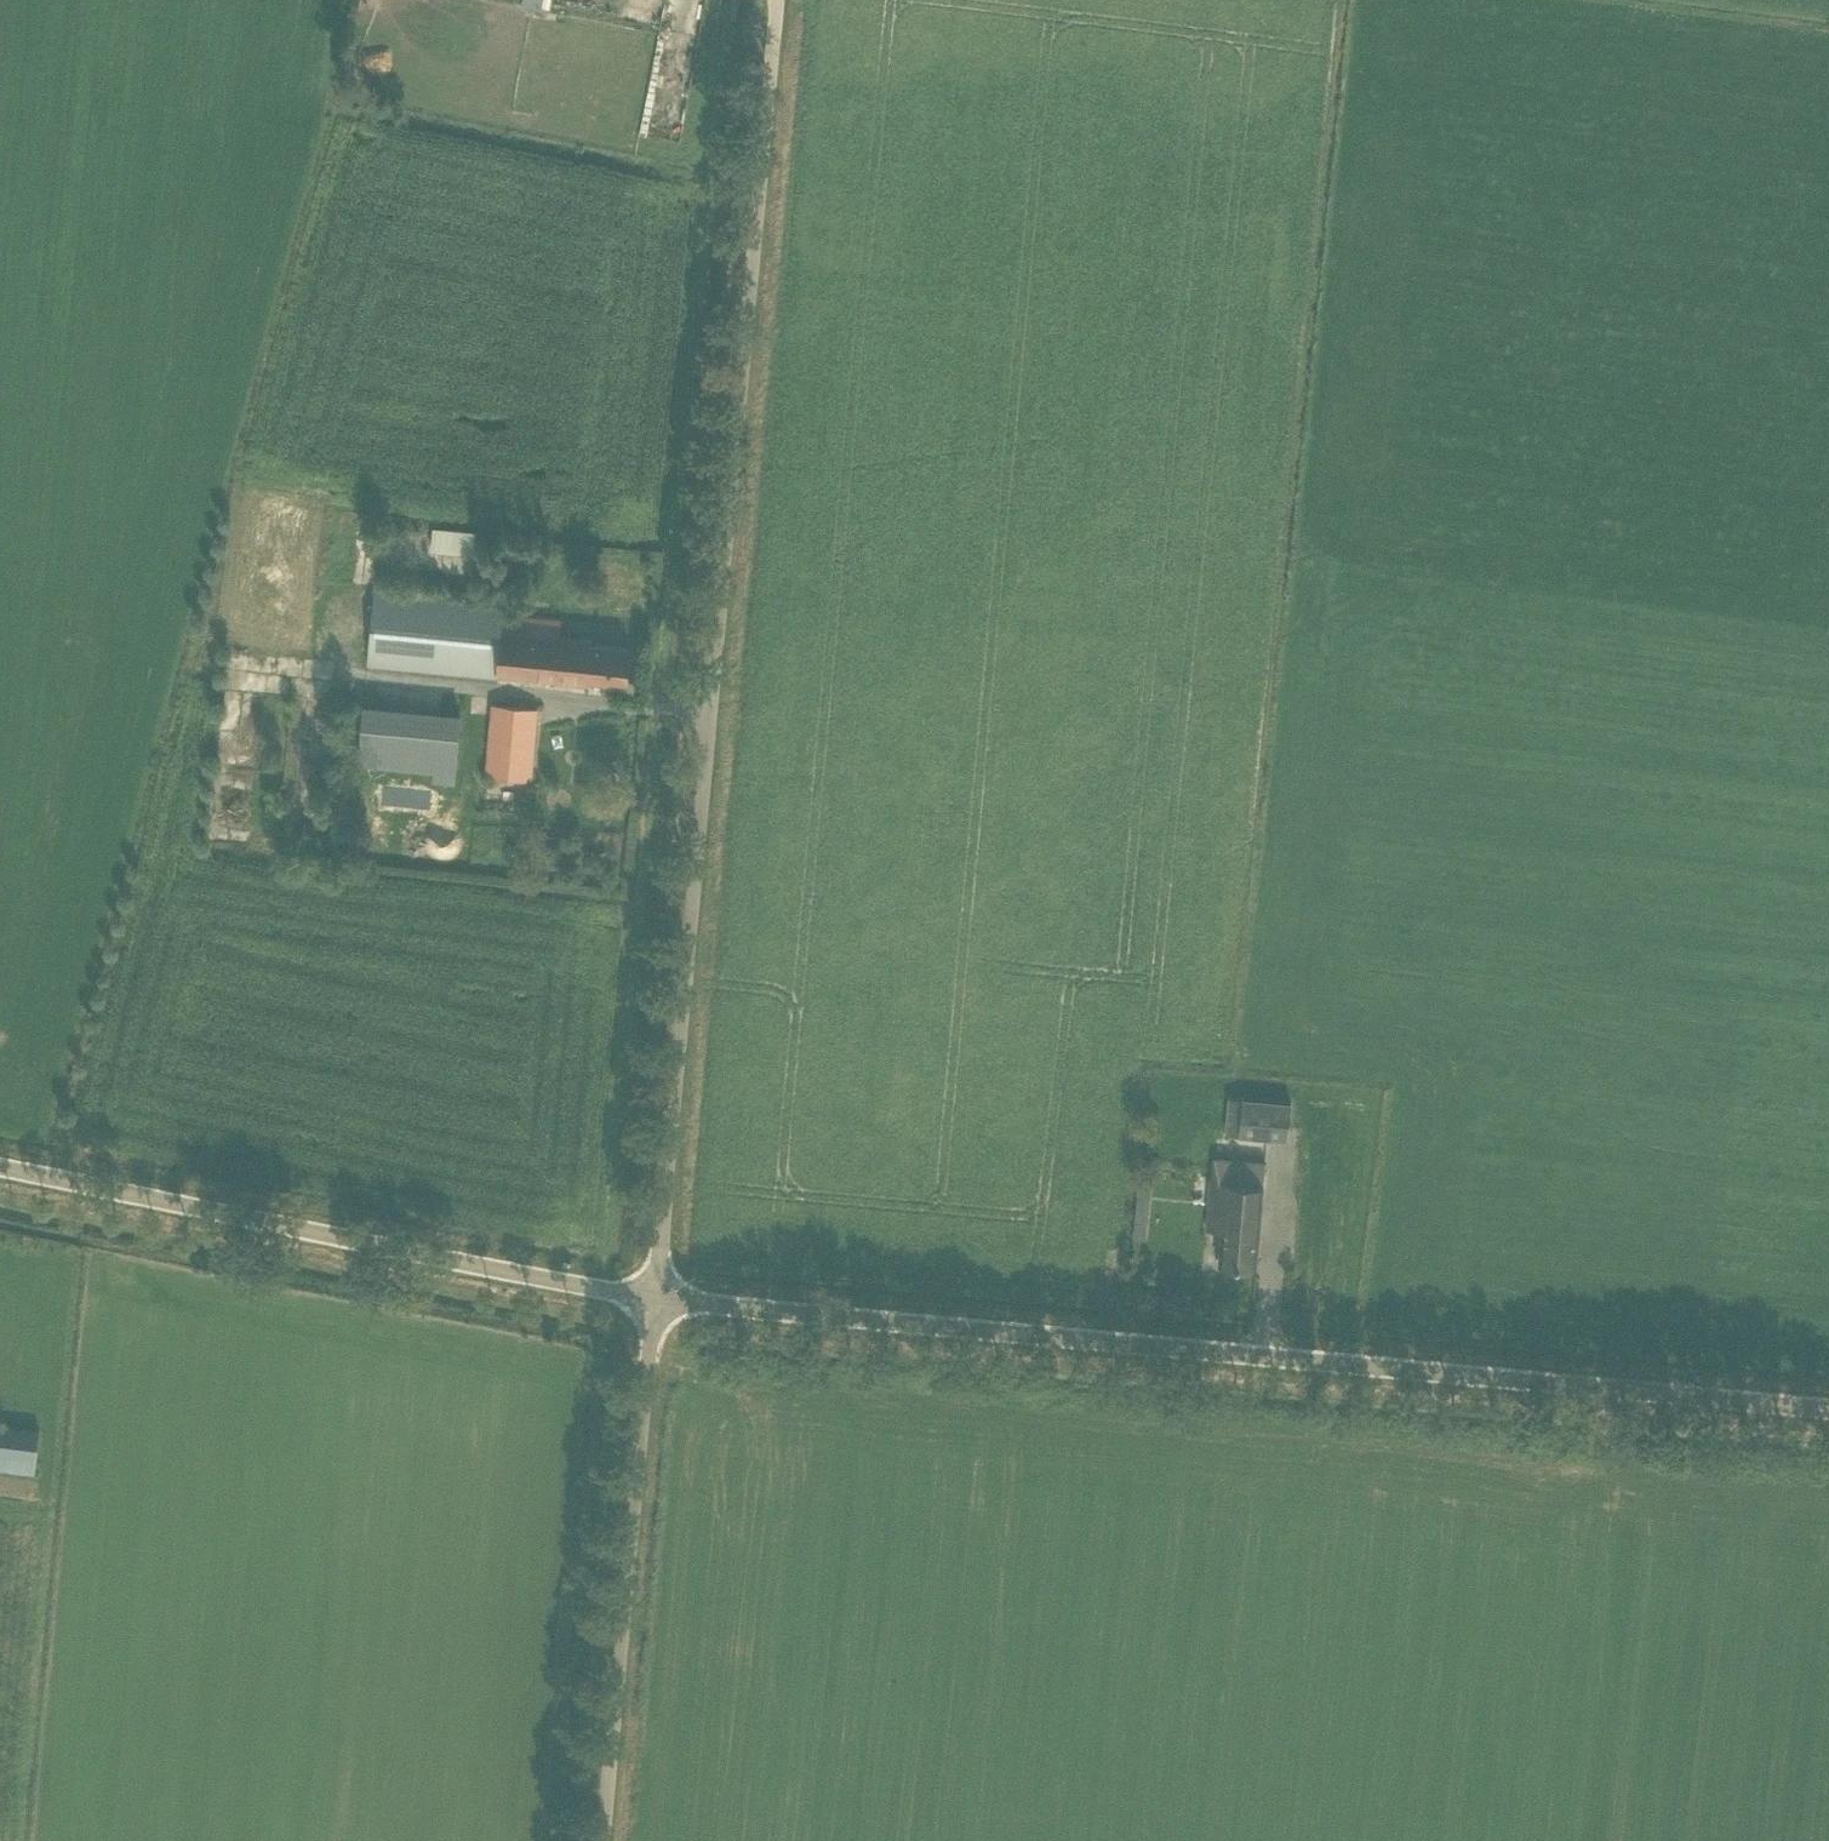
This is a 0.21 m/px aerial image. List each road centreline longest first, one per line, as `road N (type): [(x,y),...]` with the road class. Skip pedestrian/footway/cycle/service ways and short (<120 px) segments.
road 1 (unclassified): [(652,1303),(787,0)]
road 2 (unclassified): [(1828,1412),(652,1303)]
road 3 (unclassified): [(652,1303),(0,1164)]
road 4 (unclassified): [(601,1840),(652,1303)]

